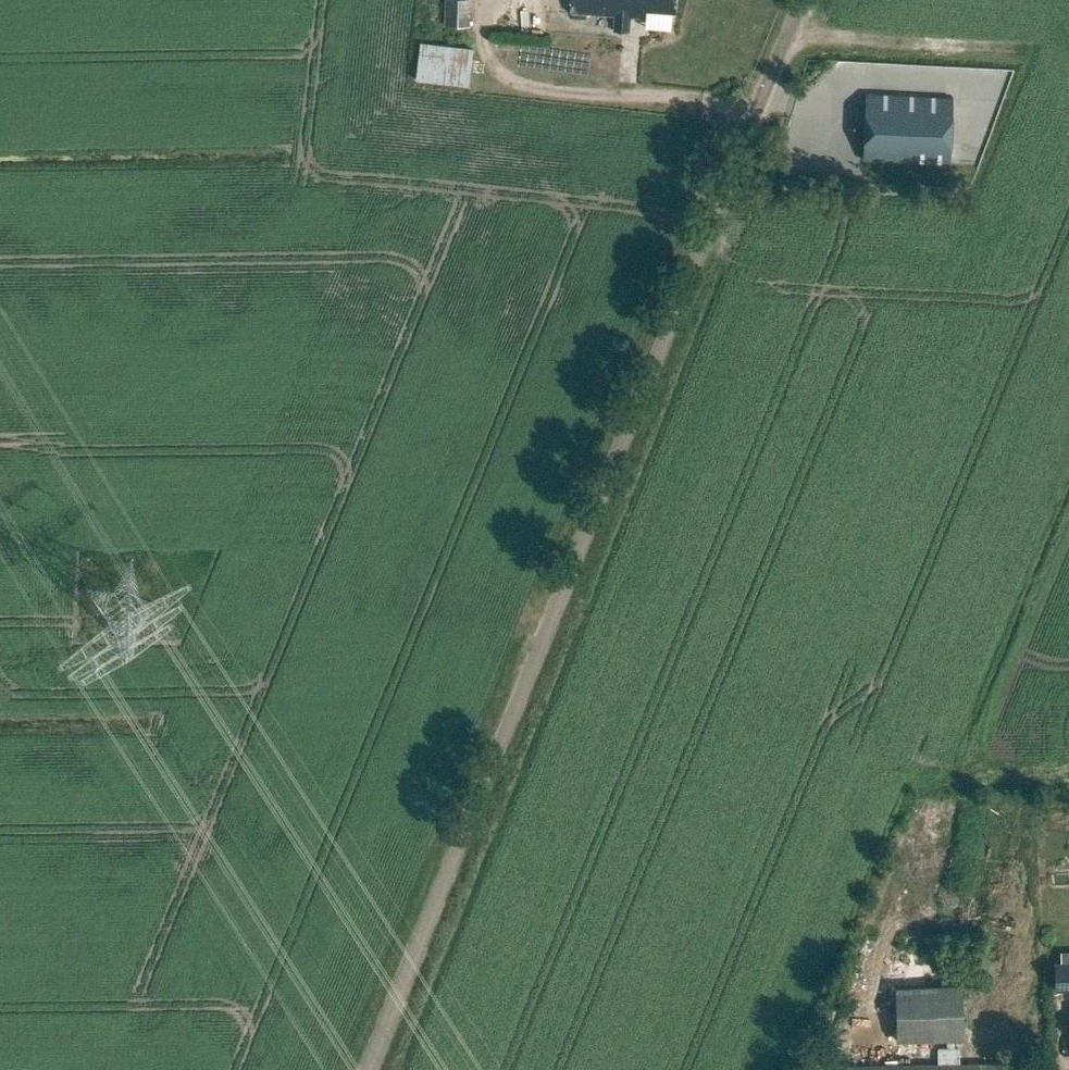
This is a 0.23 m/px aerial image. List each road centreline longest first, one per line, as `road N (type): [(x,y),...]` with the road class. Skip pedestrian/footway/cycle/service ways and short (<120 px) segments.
road 1 (unclassified): [(365,1069),(799,0)]

